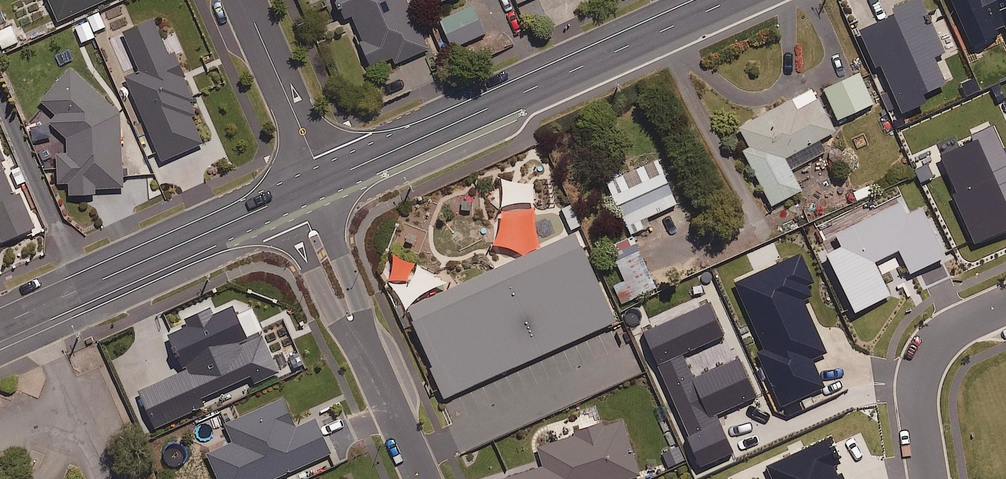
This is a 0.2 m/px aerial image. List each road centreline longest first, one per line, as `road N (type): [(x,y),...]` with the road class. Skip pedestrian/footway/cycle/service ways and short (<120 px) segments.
road 1 (secondary): [(324,181),(731,0)]
road 2 (secondary): [(0,326),(279,202)]
road 3 (residential): [(1005,299),(932,338),(918,358),(910,389),(918,478)]
road 4 (residential): [(324,181),(245,0)]
road 5 (residential): [(310,188),(361,307),(364,352)]
road 6 (residential): [(364,352),(333,317),(279,202)]
road 7 (residential): [(417,478),(364,352)]

